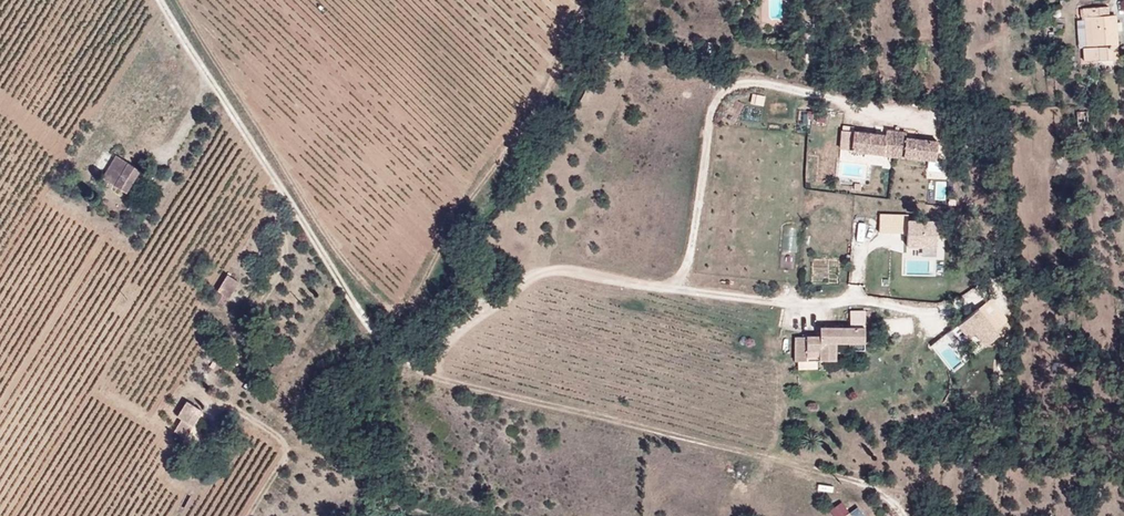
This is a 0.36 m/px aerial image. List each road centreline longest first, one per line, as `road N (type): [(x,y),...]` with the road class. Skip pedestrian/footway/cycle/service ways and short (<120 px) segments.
road 1 (track): [(174,0),(367,323),(397,356),(435,355),(515,288),(563,270),(785,302)]
road 2 (track): [(678,289),(716,97),(745,78),(837,101)]

